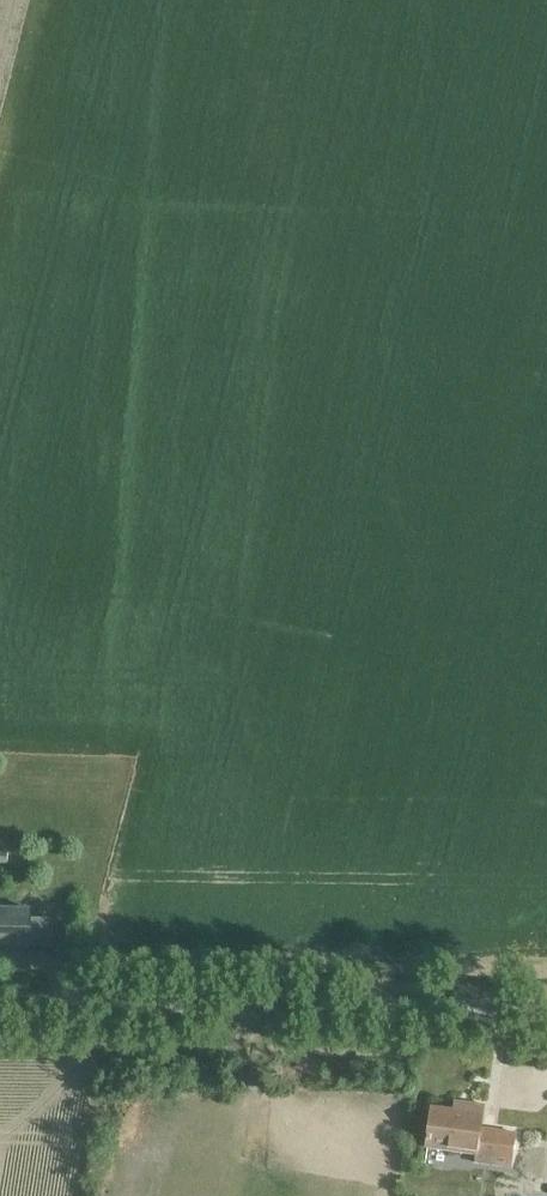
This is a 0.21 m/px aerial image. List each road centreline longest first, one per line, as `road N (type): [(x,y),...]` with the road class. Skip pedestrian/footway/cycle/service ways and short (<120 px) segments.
road 1 (unclassified): [(546,1013),(0,1004)]

